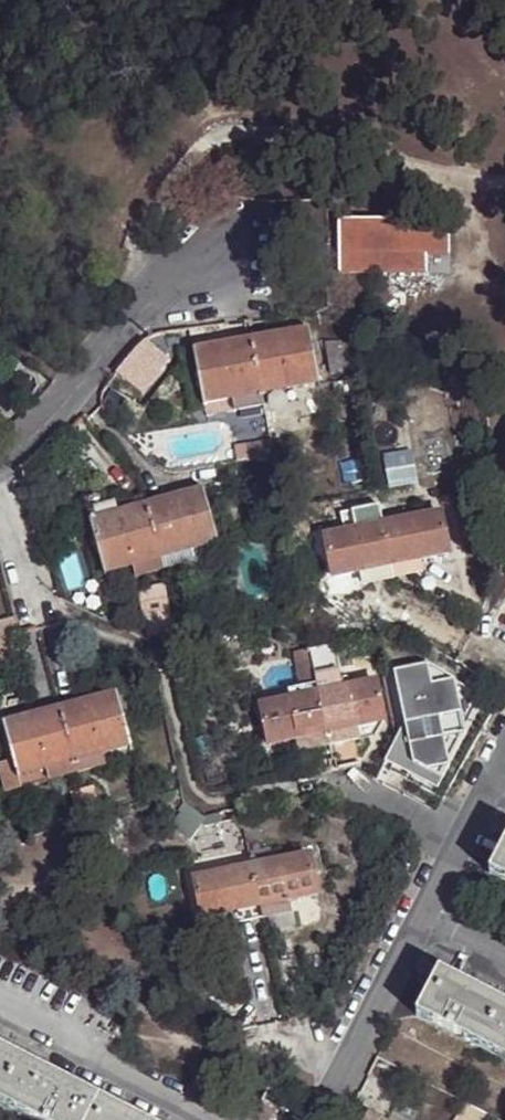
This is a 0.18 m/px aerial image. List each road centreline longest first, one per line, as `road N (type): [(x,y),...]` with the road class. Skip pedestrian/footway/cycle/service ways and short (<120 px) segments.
road 1 (track): [(173,296),(137,267),(181,166),(216,140),(241,133),(333,142),(467,183),(504,186)]
road 2 (residential): [(229,259),(118,339),(0,459)]

